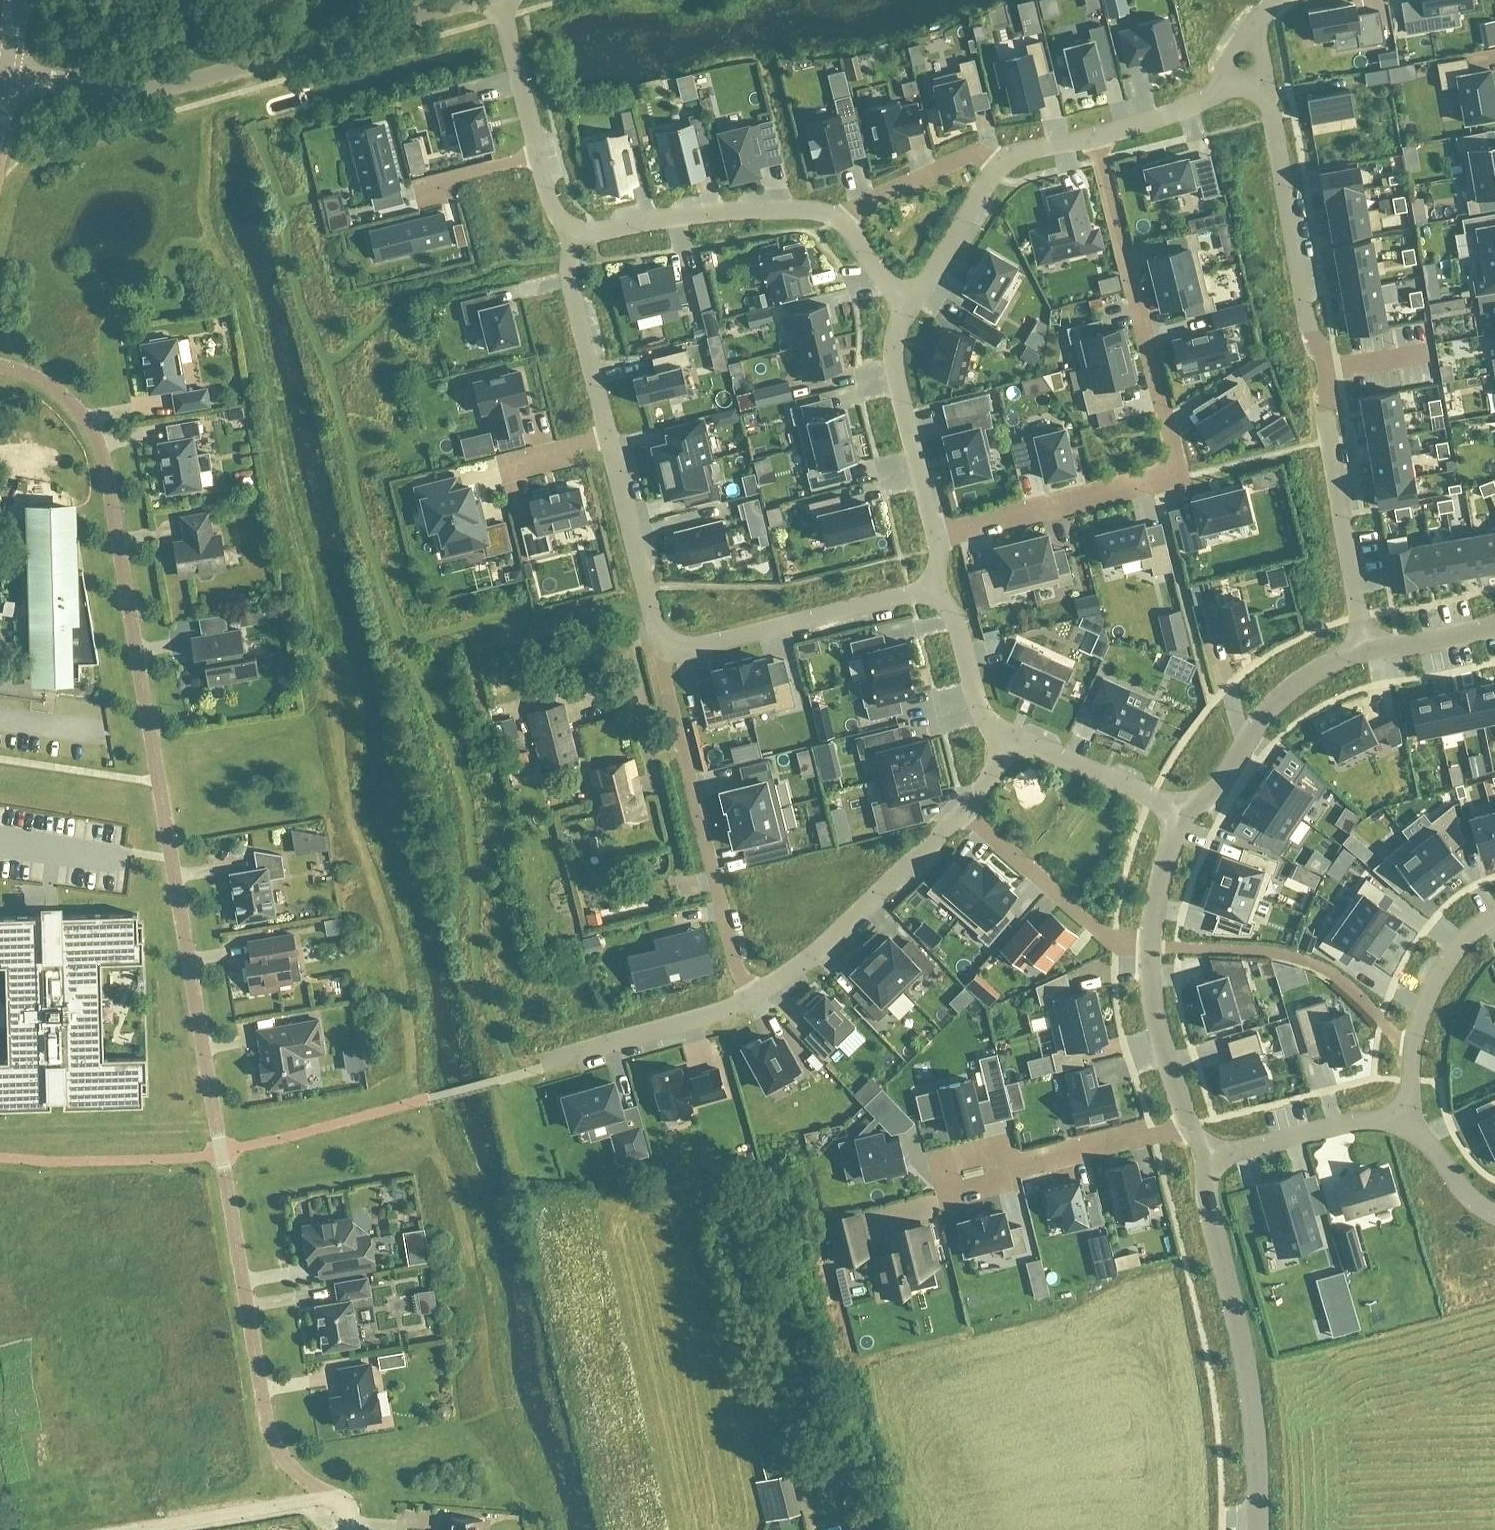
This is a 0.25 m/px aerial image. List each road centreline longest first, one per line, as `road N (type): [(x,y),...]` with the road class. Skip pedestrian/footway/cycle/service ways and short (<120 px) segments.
road 1 (residential): [(0,367),(68,396),(107,462),(268,1425),(280,1450),(337,1502)]
road 2 (residential): [(935,536),(1156,481),(1172,462),(1096,136)]
road 3 (residential): [(1268,94),(1309,332),(1327,370),(1328,442),(1368,651)]
road 4 (residential): [(5,75),(151,88),(474,0)]
road 5 (residential): [(572,232),(573,292),(651,622),(665,644)]
road 6 (residential): [(1212,1158),(1209,1207),(1254,1414),(1258,1529)]
road 7 (residential): [(665,644),(664,672),(735,958),(755,996)]
road 8 (residential): [(665,644),(703,646),(938,589)]
road 9 (residential): [(755,996),(837,935),(965,812)]
road 10 (residential): [(572,232),(734,211),(823,213),(837,220)]
road 11 (residential): [(1368,651),(1303,680),(1276,704),(1220,784),(1186,817)]
road 12 (residential): [(499,0),(545,189),(572,232)]
road 13 (residential): [(1405,1127),(1412,1052),(1428,997),(1454,950),(1494,916)]
road 14 (residential): [(935,536),(895,364),(897,327),(912,307)]
road 15 (residential): [(965,812),(1115,943),(1151,948)]
road 16 (residential): [(755,996),(543,1067)]
road 17 (residential): [(135,1529),(337,1502)]
road 18 (residential): [(1212,1158),(1356,1121),(1405,1127)]
road 19 (residential): [(1190,1126),(998,1165)]
road 20 (residential): [(1186,817),(1011,738)]
road 21 (residential): [(1151,948),(1155,1024),(1190,1126)]
road 22 (residential): [(837,220),(960,158),(976,153),(1003,162)]
road 23 (residential): [(1011,738),(985,721),(957,624),(938,589)]
road 24 (residential): [(912,307),(1003,162)]
road 25 (residential): [(1186,817),(1160,881),(1151,948)]
road 26 (residential): [(1368,651),(1494,627)]
road 27 (residential): [(1096,136),(1215,92)]
road 28 (residential): [(1405,1127),(1473,1204),(1494,1215)]

